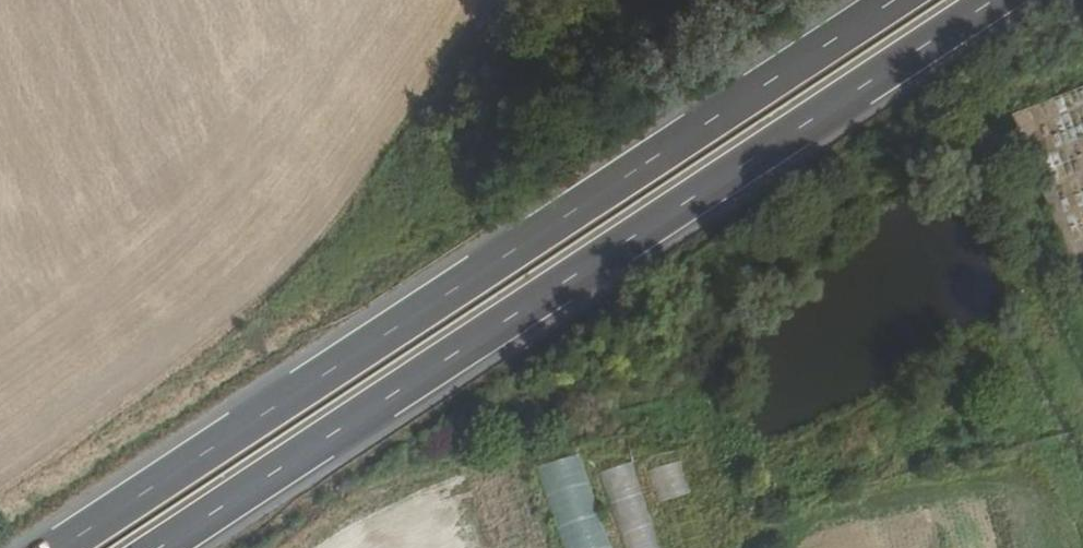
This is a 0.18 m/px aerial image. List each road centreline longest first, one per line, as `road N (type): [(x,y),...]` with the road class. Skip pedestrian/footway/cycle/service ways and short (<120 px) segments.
road 1 (trunk): [(155,547),(988,0)]
road 2 (trunk): [(887,0),(57,547)]

